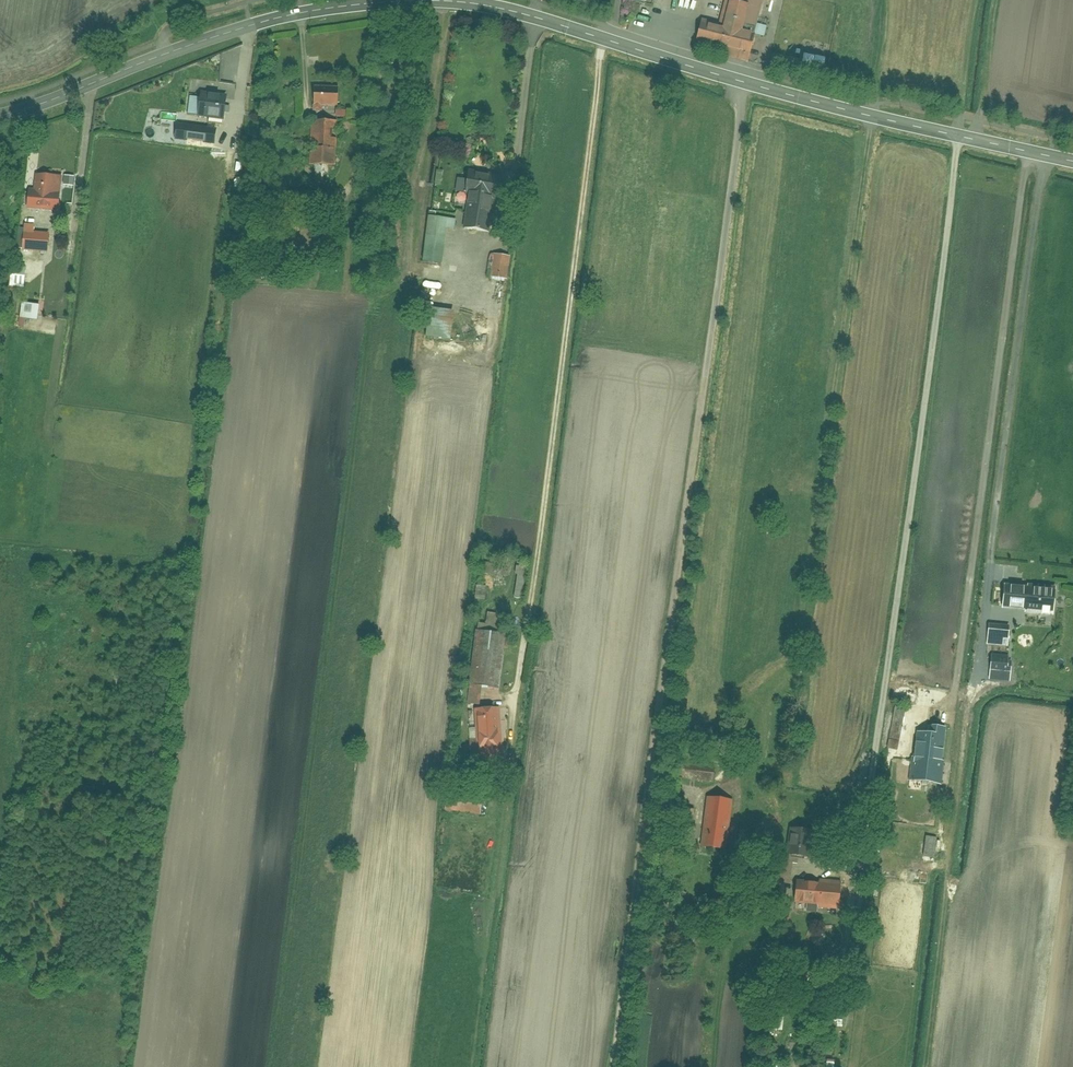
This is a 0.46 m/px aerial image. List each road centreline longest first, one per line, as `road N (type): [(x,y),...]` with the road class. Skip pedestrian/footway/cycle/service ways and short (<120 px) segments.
road 1 (track): [(612,1066),(742,84)]
road 2 (secondary): [(363,5),(448,2),(501,10),(742,84),(1072,163)]
road 3 (track): [(489,700),(516,697),(519,680),(603,40)]
road 4 (secondary): [(0,117),(249,27),(363,5)]

